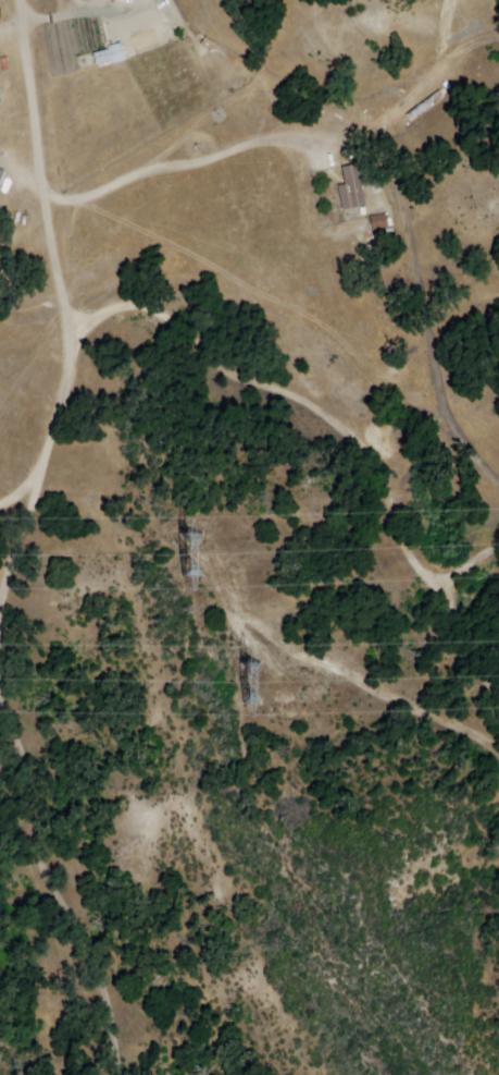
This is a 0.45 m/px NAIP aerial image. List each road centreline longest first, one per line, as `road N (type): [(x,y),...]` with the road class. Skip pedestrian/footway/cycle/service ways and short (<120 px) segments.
road 1 (residential): [(54,323),(107,304),(140,308),(209,363),(303,406),(339,435),(372,517),(498,715)]
road 2 (residential): [(498,289),(416,322),(383,325),(341,309),(326,290),(322,185),(311,150),(262,138),(199,167),(157,168),(68,200),(37,190)]
road 3 (residential): [(26,80),(57,378),(25,469),(0,494)]
road 4 (residential): [(102,1074),(79,956),(25,858),(14,765),(0,731)]

